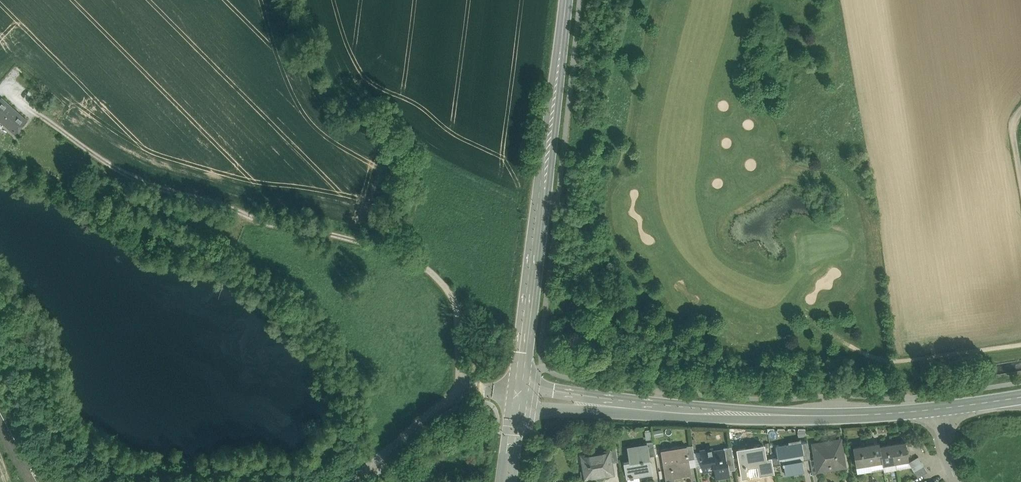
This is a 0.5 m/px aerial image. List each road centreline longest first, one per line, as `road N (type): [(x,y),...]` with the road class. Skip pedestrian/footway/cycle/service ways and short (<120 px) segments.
road 1 (track): [(0,91),(161,189),(402,254),(448,288),(463,393)]
road 2 (tertiary): [(517,395),(781,419),(944,406)]
road 3 (secondary): [(565,0),(517,395)]
road 4 (unclassified): [(517,395),(463,393),(347,481)]

